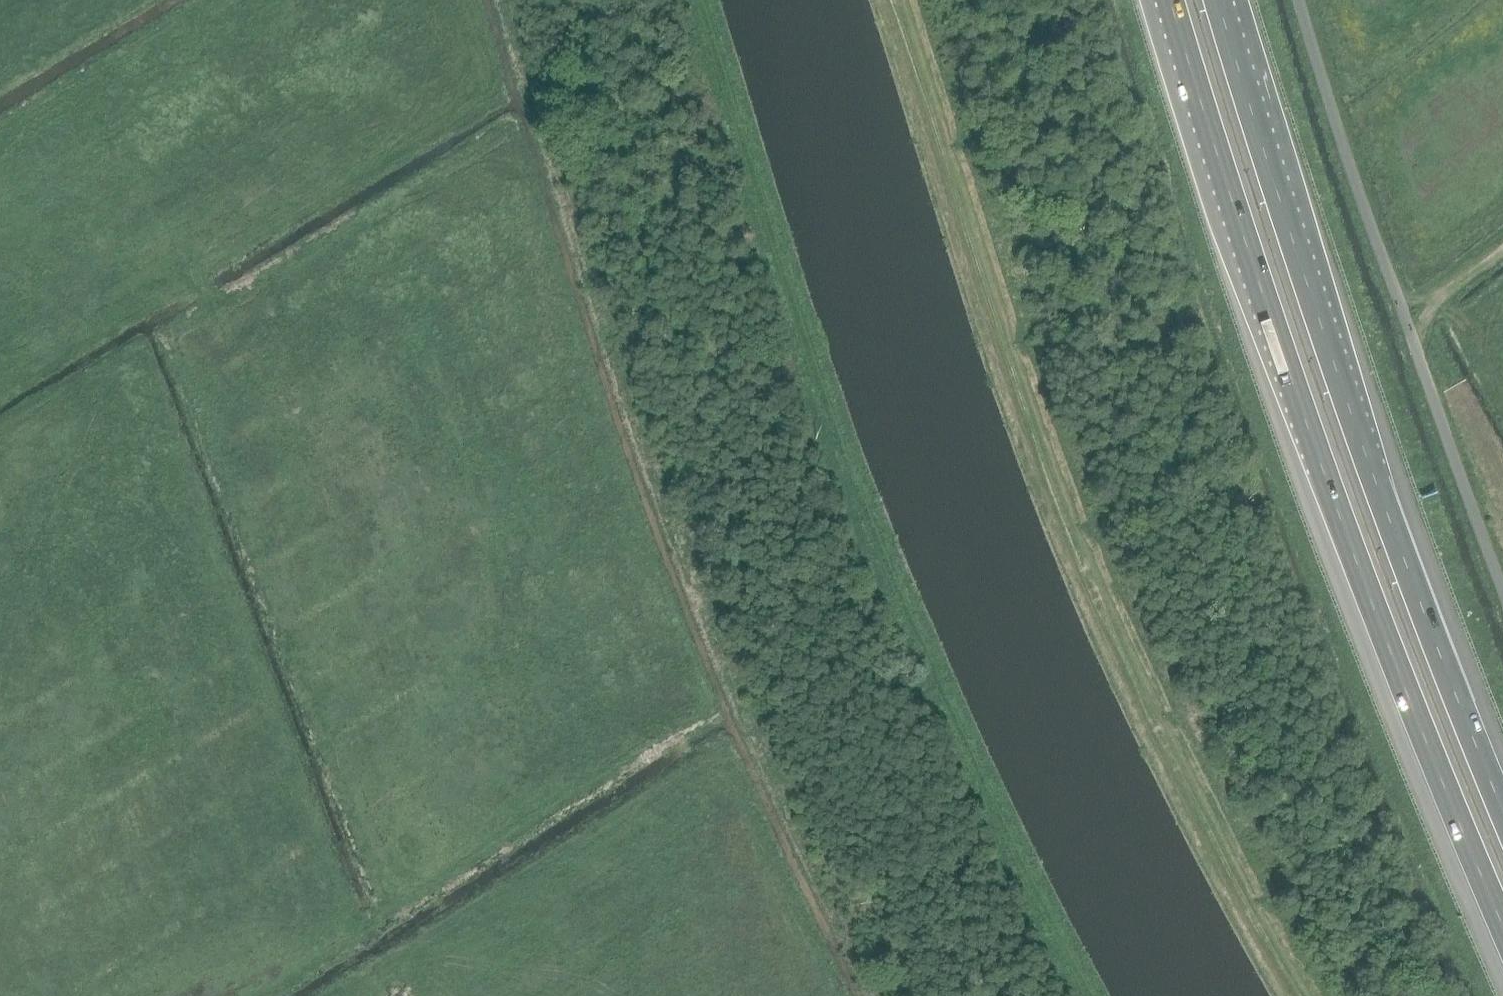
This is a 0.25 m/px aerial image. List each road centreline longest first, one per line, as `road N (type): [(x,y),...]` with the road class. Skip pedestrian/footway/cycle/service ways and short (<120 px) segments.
road 1 (track): [(700,0),(833,425),(901,602),(1093,995)]
road 2 (motorway): [(1171,0),(1341,524),(1442,804),(1502,939)]
road 3 (motorway): [(1502,802),(1370,464),(1217,0)]

